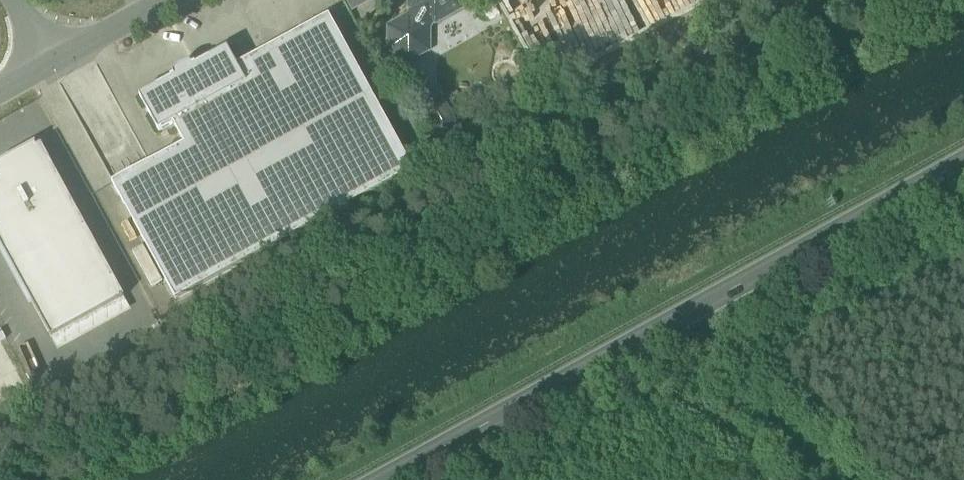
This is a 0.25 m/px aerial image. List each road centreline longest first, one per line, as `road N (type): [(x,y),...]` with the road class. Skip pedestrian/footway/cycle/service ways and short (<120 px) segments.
road 1 (primary): [(391,479),(963,164)]
road 2 (unclassified): [(52,65),(170,0)]

